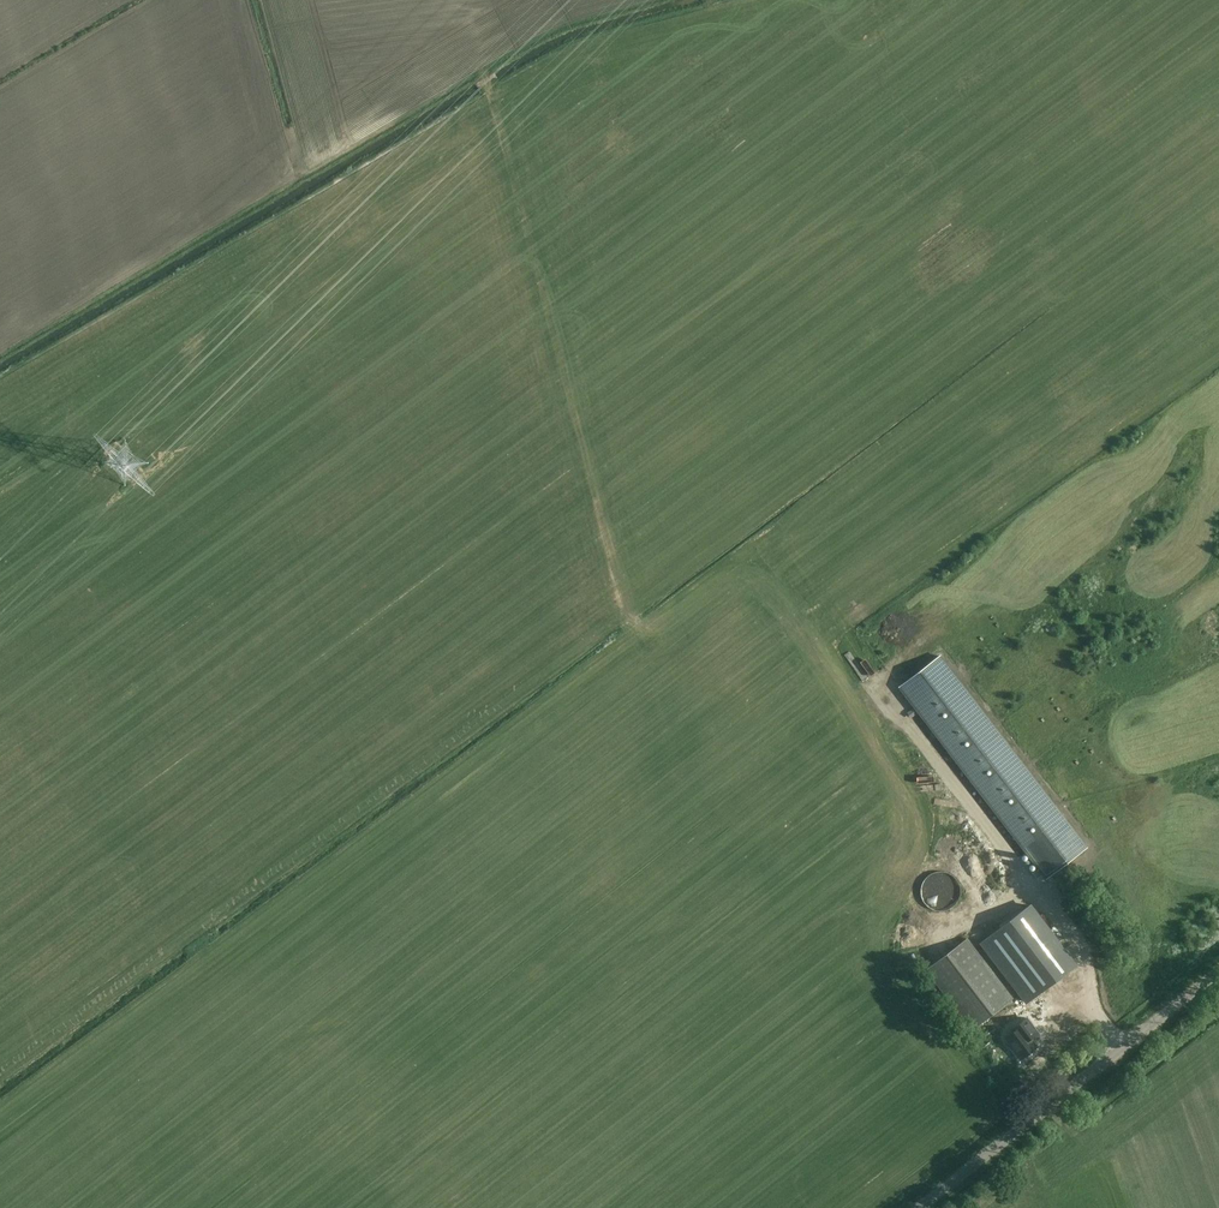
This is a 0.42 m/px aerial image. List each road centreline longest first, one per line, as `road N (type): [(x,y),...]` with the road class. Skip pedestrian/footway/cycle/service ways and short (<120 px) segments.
road 1 (unclassified): [(921,1207),(1218,973)]

